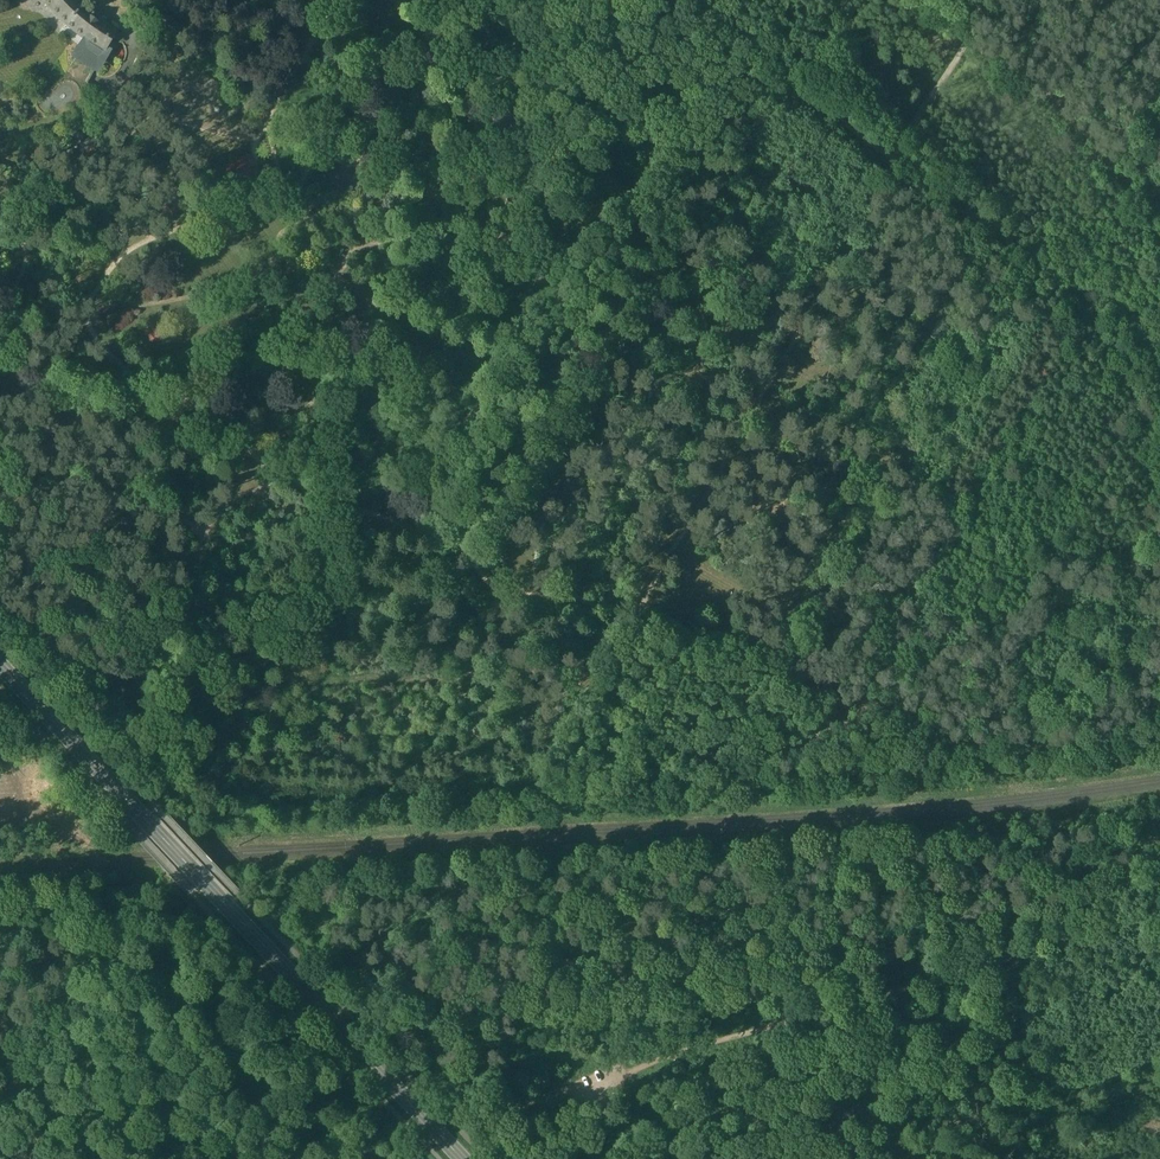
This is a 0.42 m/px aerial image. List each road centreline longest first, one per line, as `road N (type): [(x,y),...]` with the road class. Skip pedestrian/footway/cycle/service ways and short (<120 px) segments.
road 1 (track): [(0,369),(967,749)]
road 2 (secondary): [(464,1158),(0,667)]
road 3 (track): [(576,752),(908,165)]
road 4 (track): [(628,1158),(600,1083),(1159,913)]
road 5 (track): [(1159,368),(908,165)]
road 6 (track): [(908,165),(695,0)]
road 7 (track): [(122,102),(0,332)]
road 8 (track): [(258,148),(346,0)]

